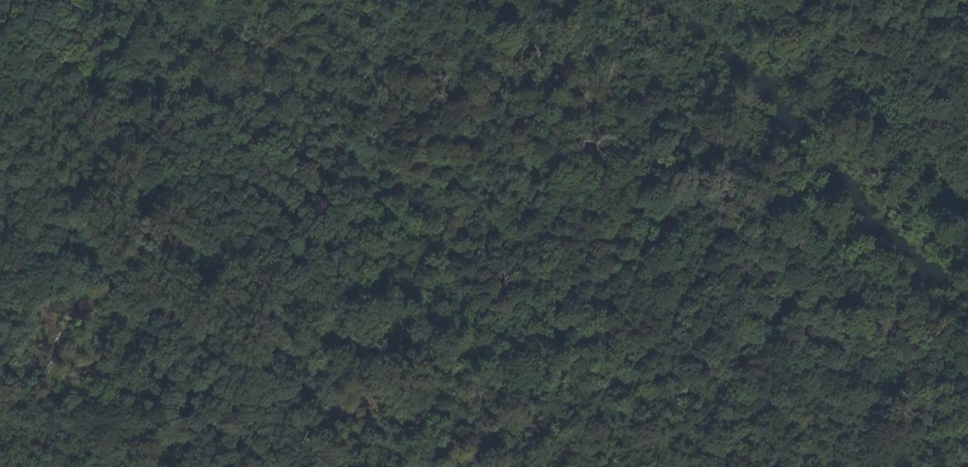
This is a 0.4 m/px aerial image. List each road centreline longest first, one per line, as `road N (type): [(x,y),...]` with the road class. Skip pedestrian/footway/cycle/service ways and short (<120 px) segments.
road 1 (track): [(0,93),(128,301),(164,466)]

